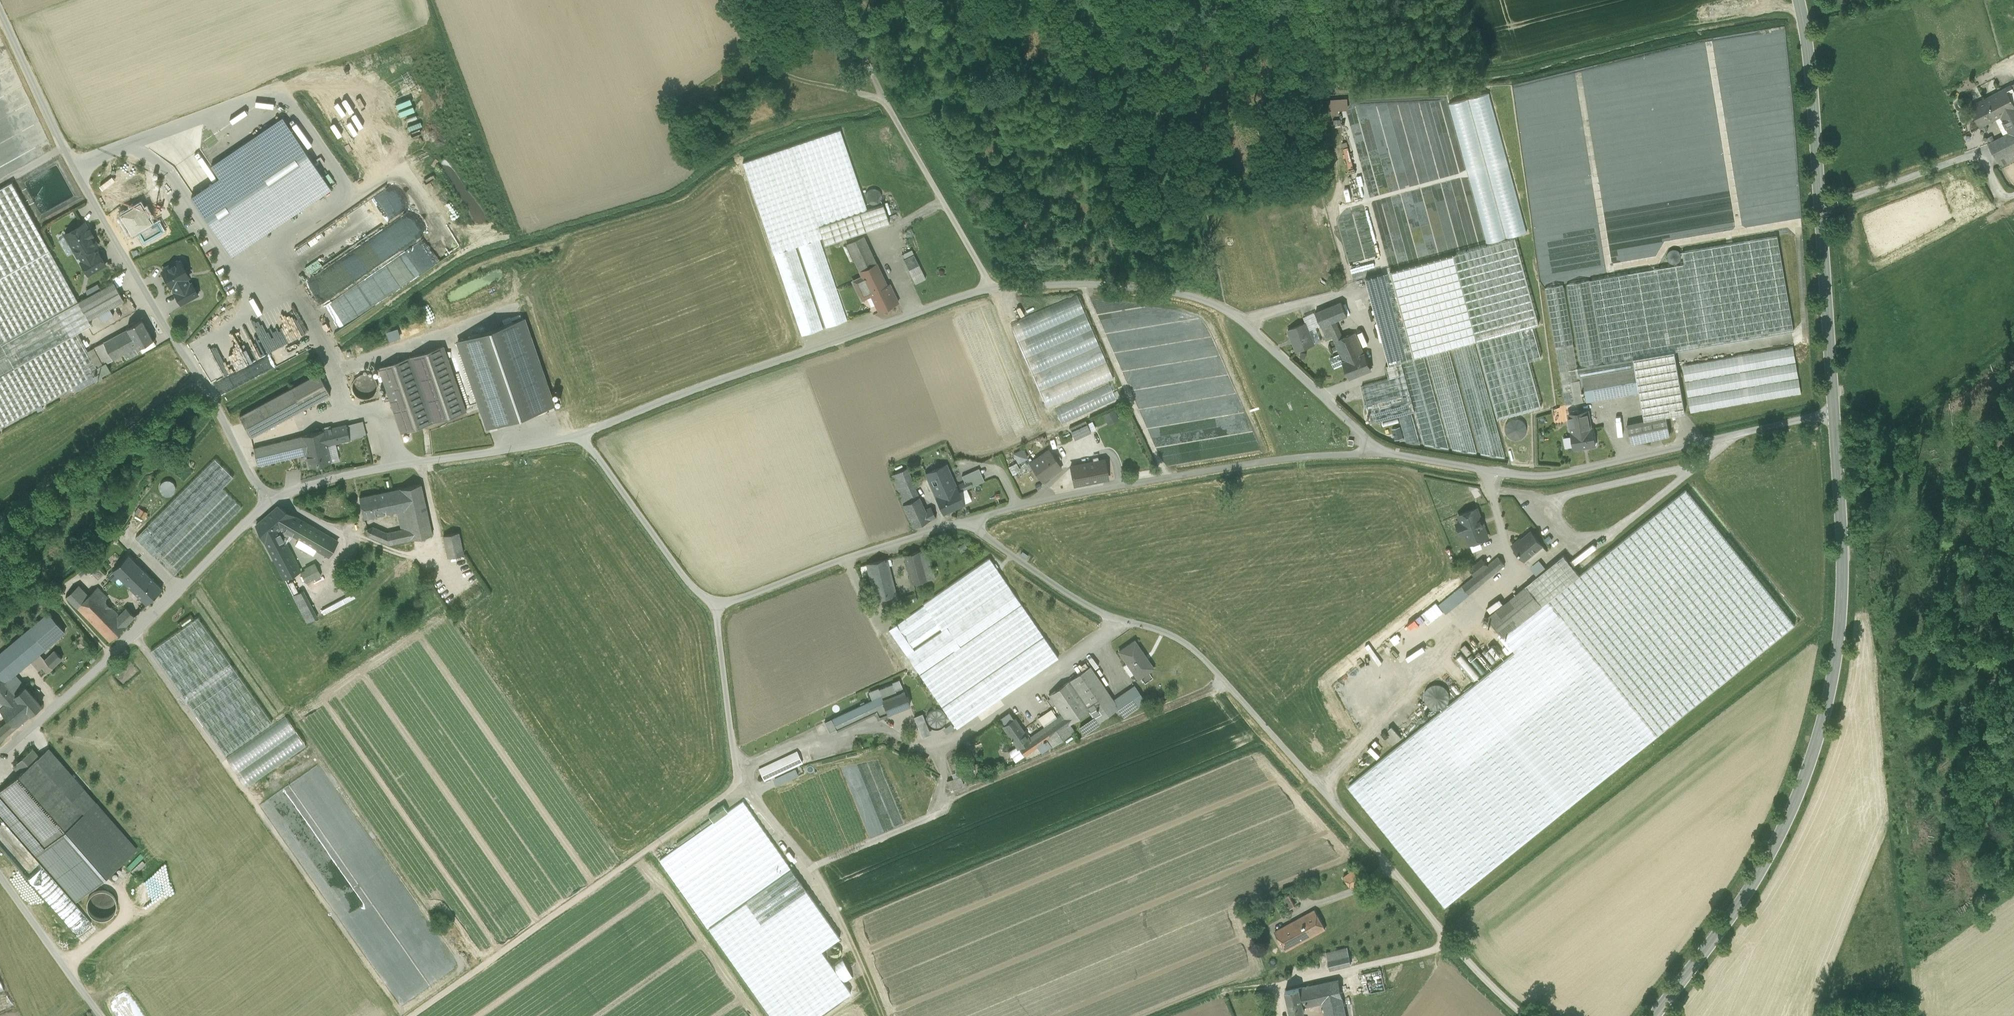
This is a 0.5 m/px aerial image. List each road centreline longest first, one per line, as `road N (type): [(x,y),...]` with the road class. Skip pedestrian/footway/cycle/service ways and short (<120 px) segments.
road 1 (unclassified): [(582,434),(959,297),(1041,284),(1117,286),(1228,307),(1391,453)]
road 2 (unclassified): [(1528,1015),(1184,642),(1084,606),(968,519)]
road 3 (tertiary): [(1654,1015),(1793,827),(1825,733),(1840,627),(1833,414)]
road 4 (track): [(715,604),(739,788),(411,1015)]
road 5 (unclassified): [(268,499),(63,147),(0,11)]
road 6 (unclassified): [(582,434),(689,585),(715,604),(968,519)]
road 7 (unclassified): [(1391,453),(1493,470),(1576,472),(1833,414)]
road 8 (track): [(737,771),(808,739),(878,723),(916,749),(945,755),(1114,628),(1114,620)]
road 9 (unclassified): [(968,519),(1274,458),(1391,453)]
road 10 (tertiary): [(1833,414),(1799,0)]
road 11 (track): [(992,289),(880,94),(775,70),(731,0)]
road 12 (track): [(1323,792),(1463,648),(1479,614),(1519,573),(1493,470)]
road 13 (unclassified): [(0,756),(268,499)]
road 14 (unclassified): [(268,499),(338,473),(582,434)]
road 15 (track): [(0,531),(199,379)]
road 16 (track): [(739,788),(830,898),(862,969)]
road 17 (track): [(437,570),(268,499)]
road 18 (track): [(100,1015),(0,875)]

